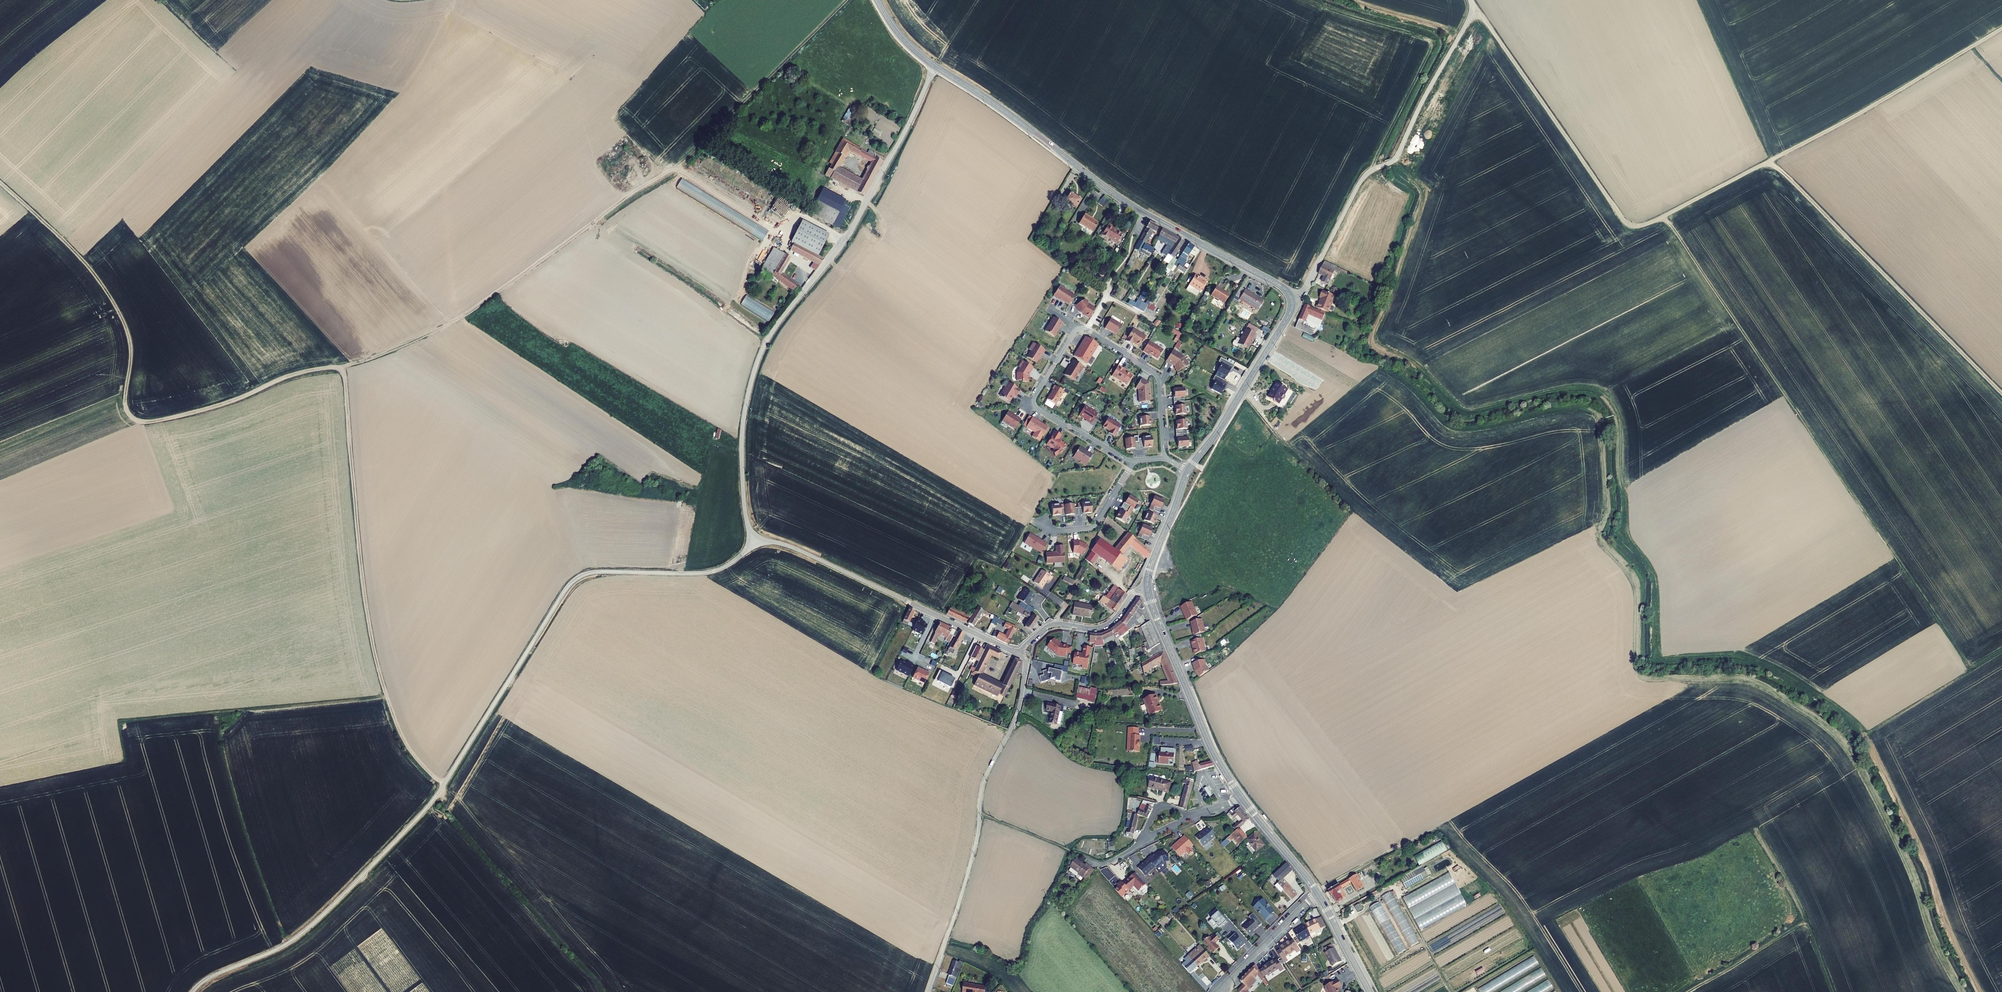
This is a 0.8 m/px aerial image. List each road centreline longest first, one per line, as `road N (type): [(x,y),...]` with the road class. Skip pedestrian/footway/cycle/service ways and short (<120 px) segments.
road 1 (track): [(0,189),(100,285),(128,341),(129,419),(186,415),(340,366),(377,663),(404,739),(444,785)]
road 2 (residential): [(192,991),(299,935),(420,815),(577,578),(710,572),(753,544)]
road 3 (track): [(1472,11),(1621,217),(1640,227),(2001,28)]
road 4 (track): [(850,0),(666,174),(455,321),(340,366)]
road 5 (track): [(1662,218),(1965,662),(1974,665),(2001,649)]
road 6 (unclassified): [(753,544),(742,430),(760,354),(851,229),(935,66)]
road 7 (tertiary): [(935,66),(1123,200),(1282,287),(1291,301)]
road 8 (residential): [(1021,649),(1020,706),(983,782),(971,863),(929,991)]
road 9 (track): [(1768,163),(2001,393)]
road 10 (residential): [(753,544),(796,548),(1021,649)]
road 11 (tertiary): [(1147,586),(1210,744),(1241,797)]
road 12 (residential): [(1077,328),(1030,404),(1132,463)]
road 13 (tertiary): [(1291,301),(1188,470)]
road 14 (unclassified): [(1471,0),(1469,18),(1399,152),(1384,165)]
road 15 (track): [(1757,833),(1833,991)]
road 16 (residential): [(1164,457),(1157,376),(1077,328)]
road 17 (unclassified): [(1291,301),(1305,289),(1362,179),(1384,165)]
road 18 (residential): [(1147,586),(1105,625),(1054,624),(1021,649)]
road 19 (track): [(1687,991),(1806,922)]
road 20 (residential): [(1033,519),(1056,530),(1092,526),(1132,463)]
road 21 (residential): [(1221,988),(1318,894)]
road 22 (tertiary): [(1241,797),(1318,894)]
road 23 (tertiary): [(1188,470),(1147,586)]

